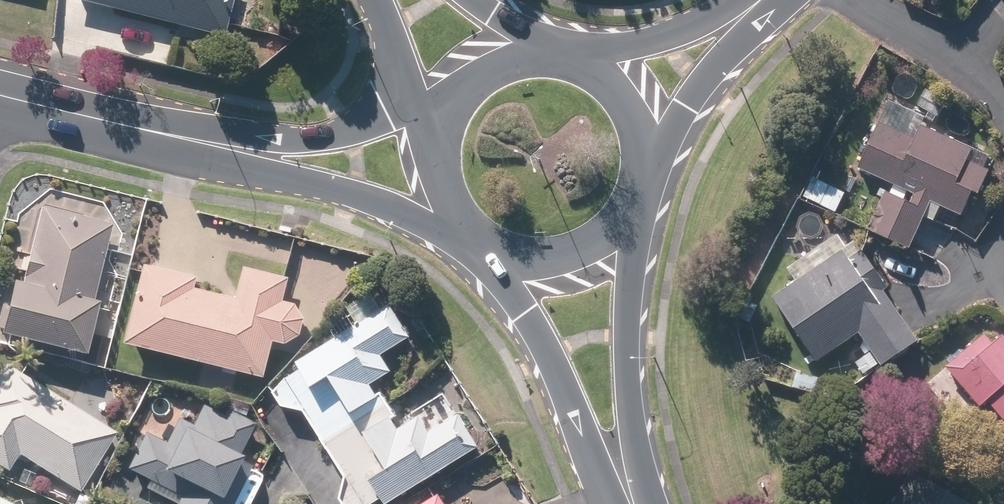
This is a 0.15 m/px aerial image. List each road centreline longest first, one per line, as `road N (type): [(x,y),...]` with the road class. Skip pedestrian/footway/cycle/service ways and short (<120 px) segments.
road 1 (secondary): [(623,219),(634,503)]
road 2 (secondary): [(622,503),(595,463),(502,258)]
road 3 (secondary): [(450,219),(204,154)]
road 4 (secondary): [(204,154),(437,119)]
road 5 (secondary): [(0,105),(204,154)]
road 6 (secondary): [(749,9),(643,161)]
road 7 (secondary): [(582,62),(749,9)]
road 8 (residential): [(870,0),(1003,100)]
road 9 (secondary): [(623,219),(590,250),(547,263),(502,258)]
road 10 (secondary): [(440,112),(410,72),(375,0)]
road 11 (secondary): [(440,112),(466,79),(502,58),(543,52)]
road 12 (secondary): [(582,62),(627,103),(643,161)]

